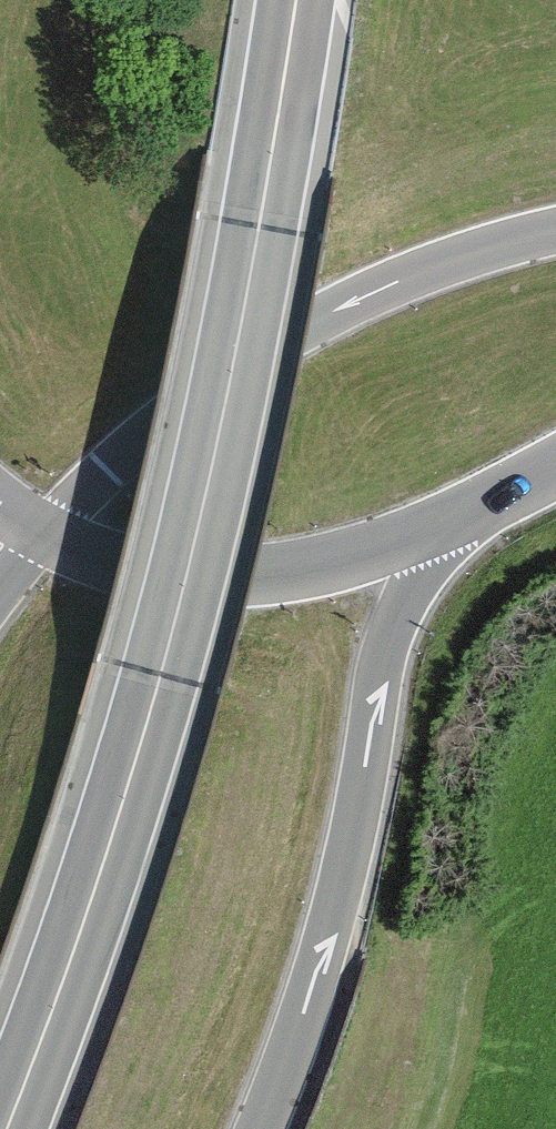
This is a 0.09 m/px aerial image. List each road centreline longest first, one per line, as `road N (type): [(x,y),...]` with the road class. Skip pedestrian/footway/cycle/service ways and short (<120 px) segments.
road 1 (trunk): [(293,0),(211,474),(87,917),(6,1128)]
road 2 (trunk): [(263,1128),(299,1047),(342,907),(393,627),(447,526)]
road 3 (trunk): [(555,233),(464,257),(316,317),(190,401),(40,534)]
road 4 (trunk): [(40,534),(130,568),(244,580),(341,565),(447,526)]
road 5 (trunk): [(447,526),(555,471)]

